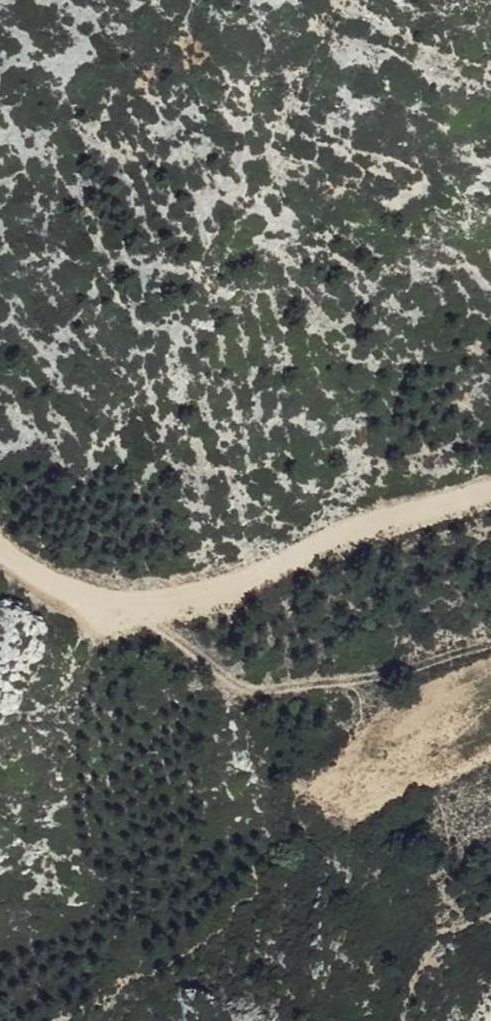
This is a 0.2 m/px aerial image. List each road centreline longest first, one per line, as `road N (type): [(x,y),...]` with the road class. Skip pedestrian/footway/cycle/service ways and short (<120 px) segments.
road 1 (track): [(490,490),(407,508),(218,589),(125,605),(41,579),(0,538)]

